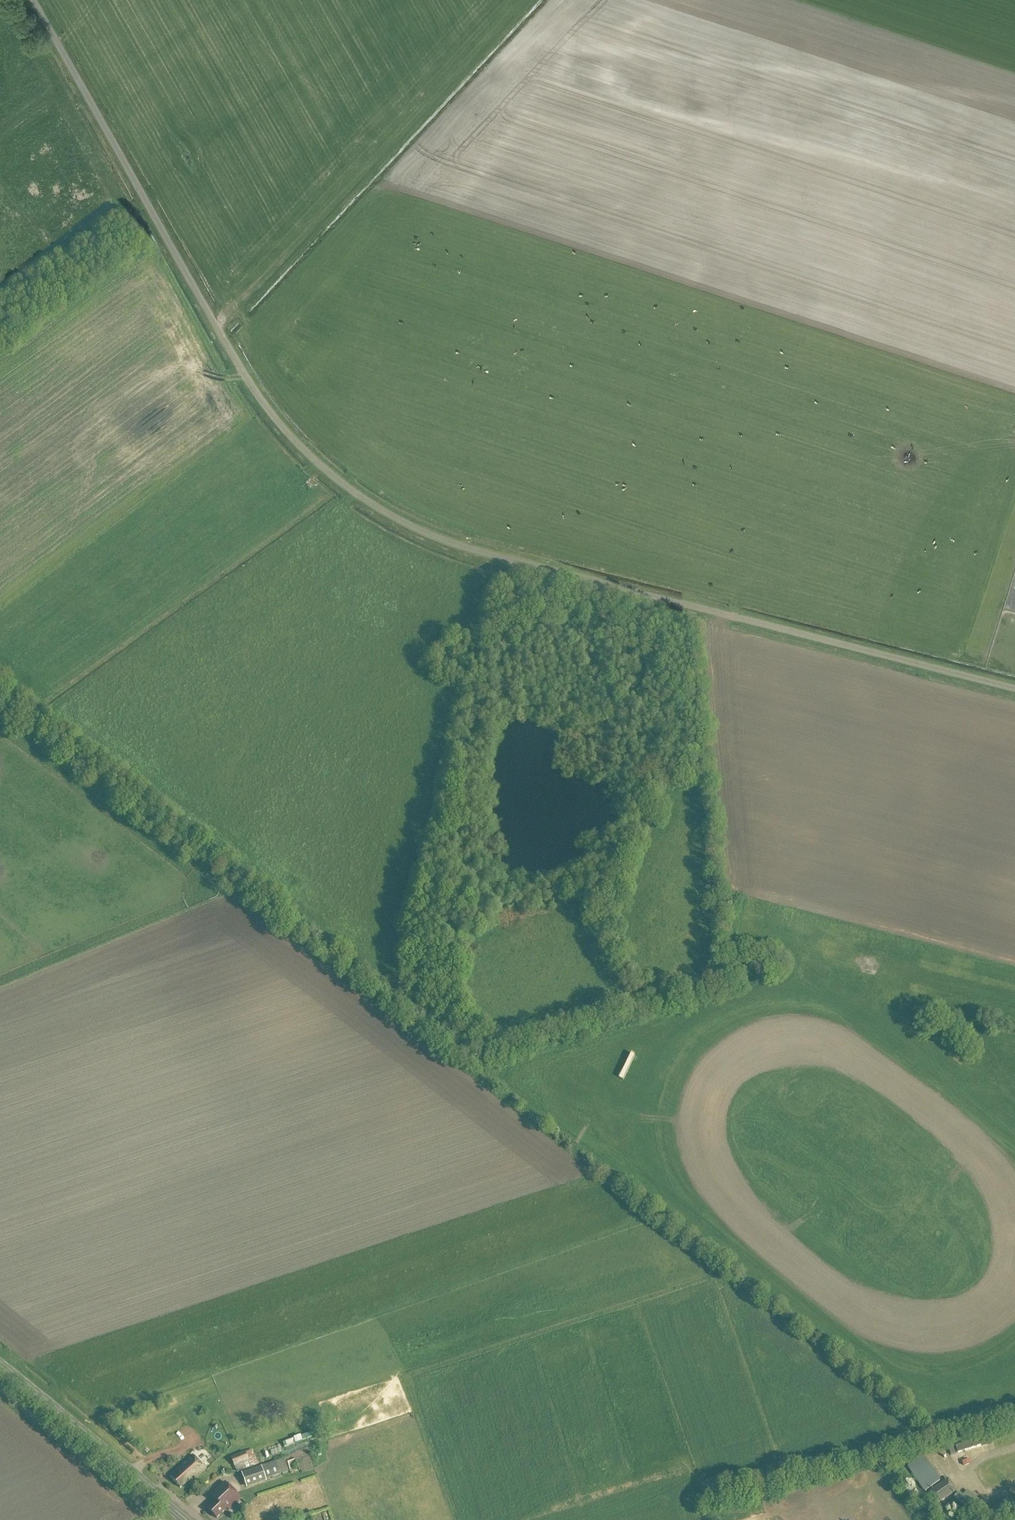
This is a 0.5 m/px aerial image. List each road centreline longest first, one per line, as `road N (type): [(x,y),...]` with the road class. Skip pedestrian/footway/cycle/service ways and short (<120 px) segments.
road 1 (unclassified): [(1014,690),(457,547),(364,500),(298,445),(257,395),(34,0)]
road 2 (primary): [(185,1519),(0,1367)]
road 3 (unclassified): [(160,1519),(0,1390)]

